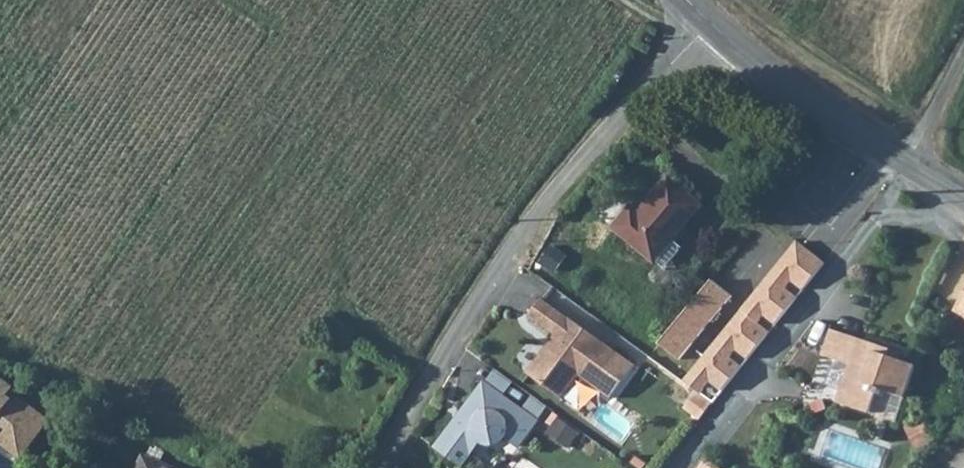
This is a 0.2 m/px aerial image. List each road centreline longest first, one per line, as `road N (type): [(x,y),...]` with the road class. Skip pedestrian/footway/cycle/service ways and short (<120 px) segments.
road 1 (residential): [(712,24),(587,154),(510,255),(382,467)]
road 2 (secondary): [(712,24),(846,128),(963,197)]
road 3 (track): [(963,52),(909,165)]

